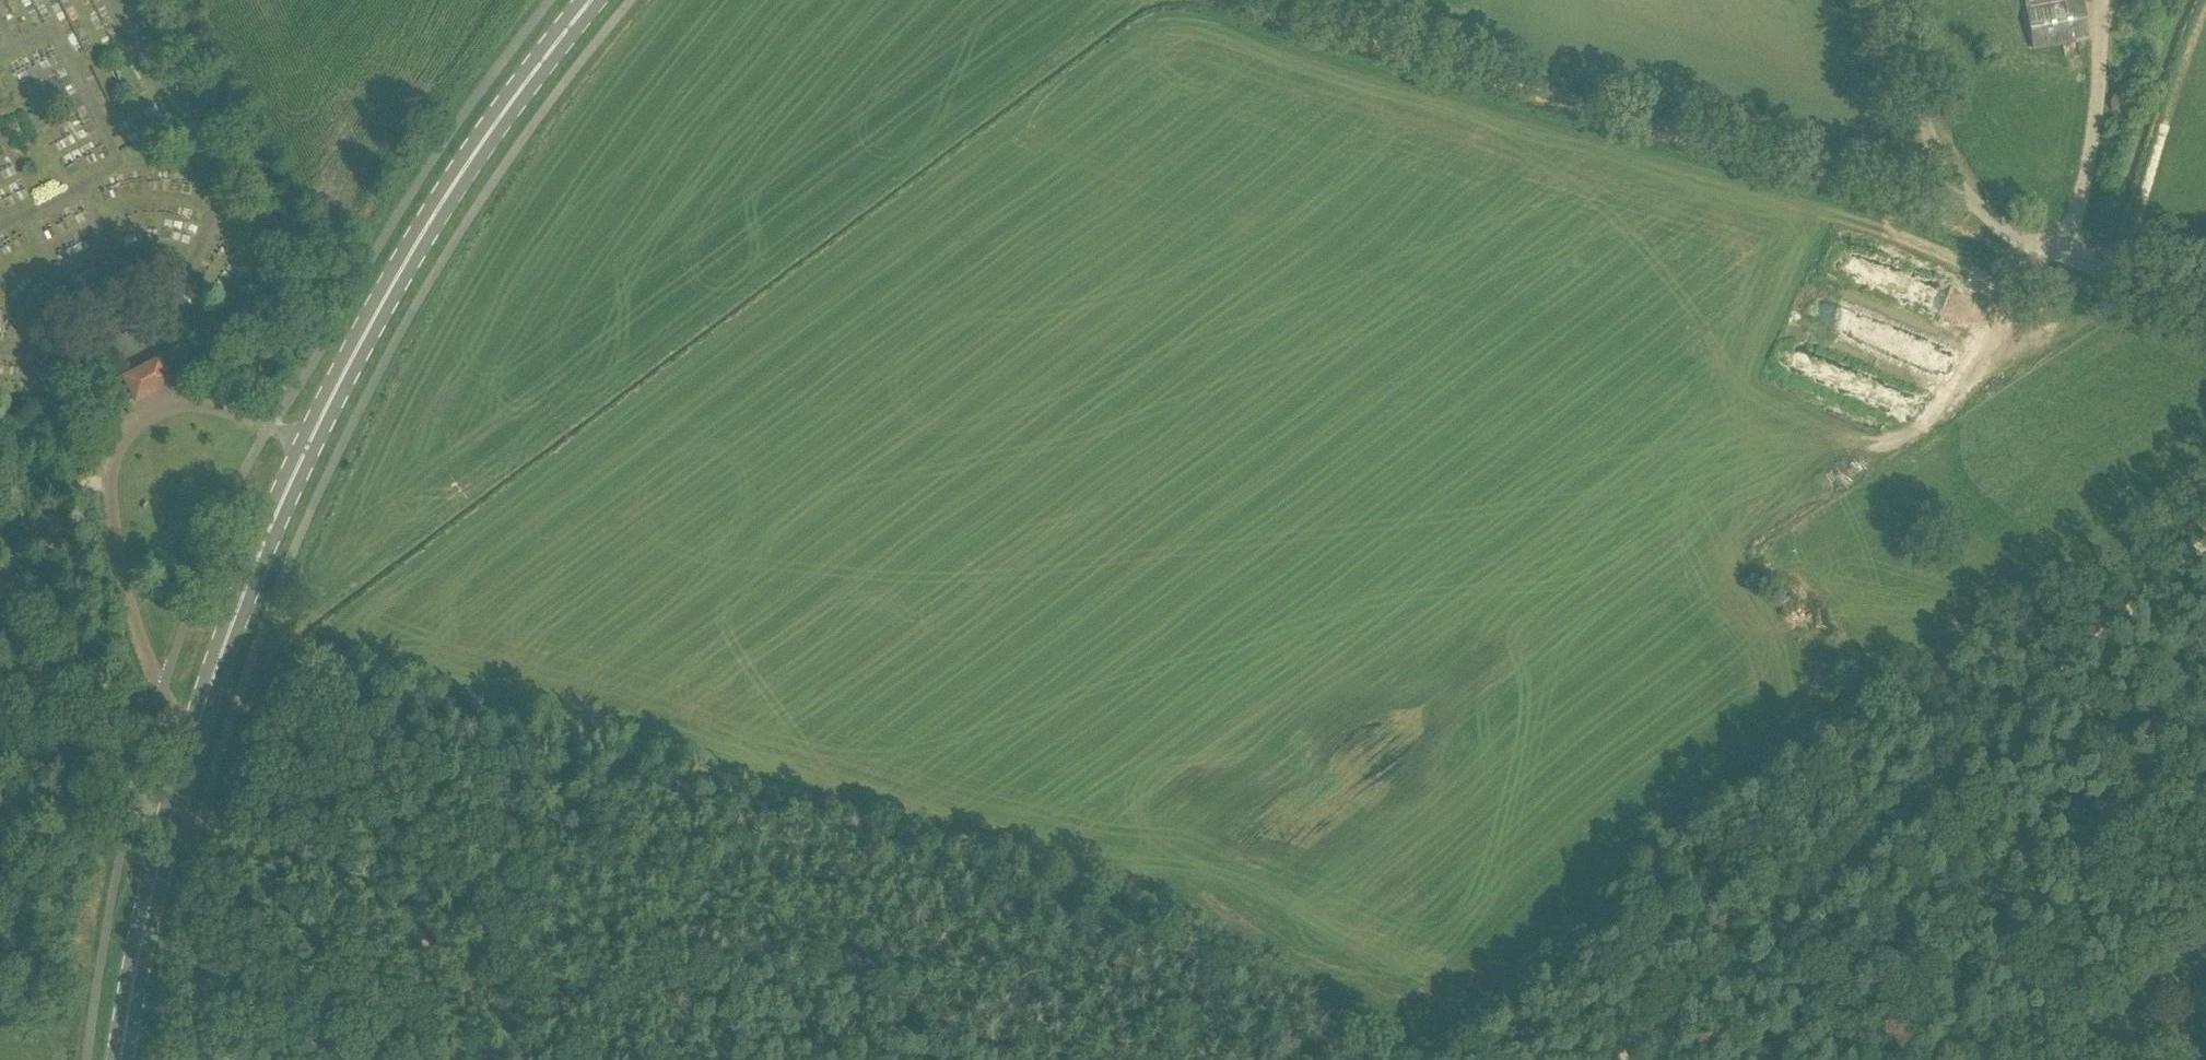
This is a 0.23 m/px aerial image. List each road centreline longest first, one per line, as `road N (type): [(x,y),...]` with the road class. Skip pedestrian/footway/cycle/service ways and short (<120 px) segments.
road 1 (secondary): [(170,833),(224,645),(306,448),(398,273),(535,66),(594,0)]
road 2 (track): [(1618,1059),(2205,542)]
road 3 (unclassified): [(2205,303),(2035,246),(1978,210),(1934,147),(1886,0)]
road 4 (unclassified): [(0,590),(101,786),(134,822),(170,833)]
road 5 (secondary): [(120,1059),(170,833)]

